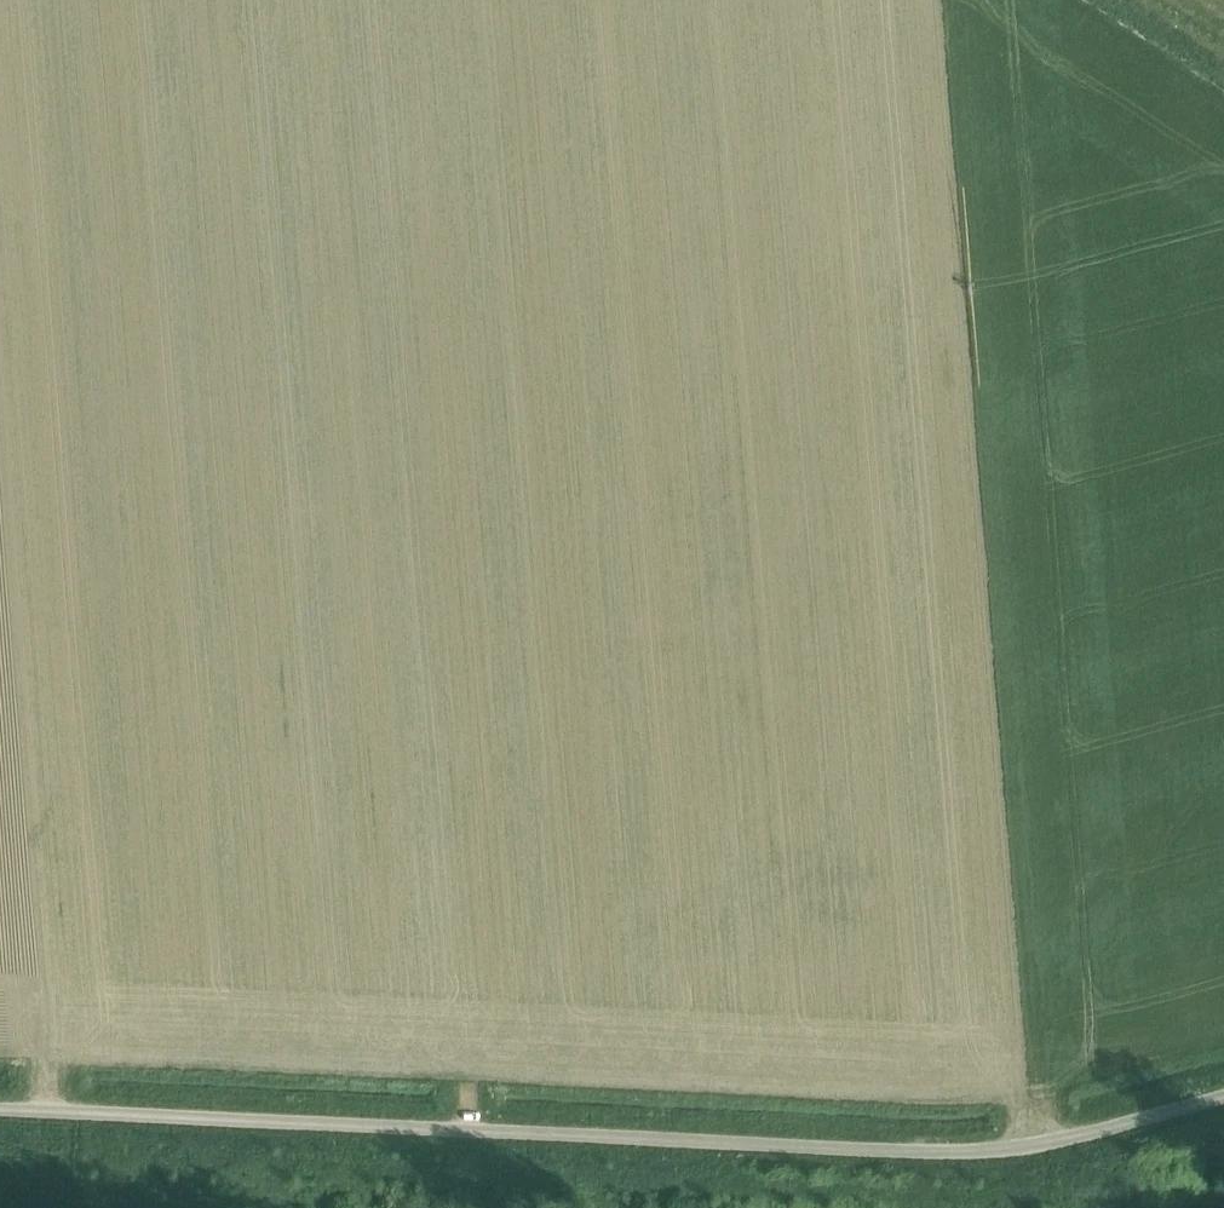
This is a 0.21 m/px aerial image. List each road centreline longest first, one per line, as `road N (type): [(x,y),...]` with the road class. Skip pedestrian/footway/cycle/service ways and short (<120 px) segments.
road 1 (unclassified): [(1223,1101),(1048,1150),(989,1154),(0,1112)]

